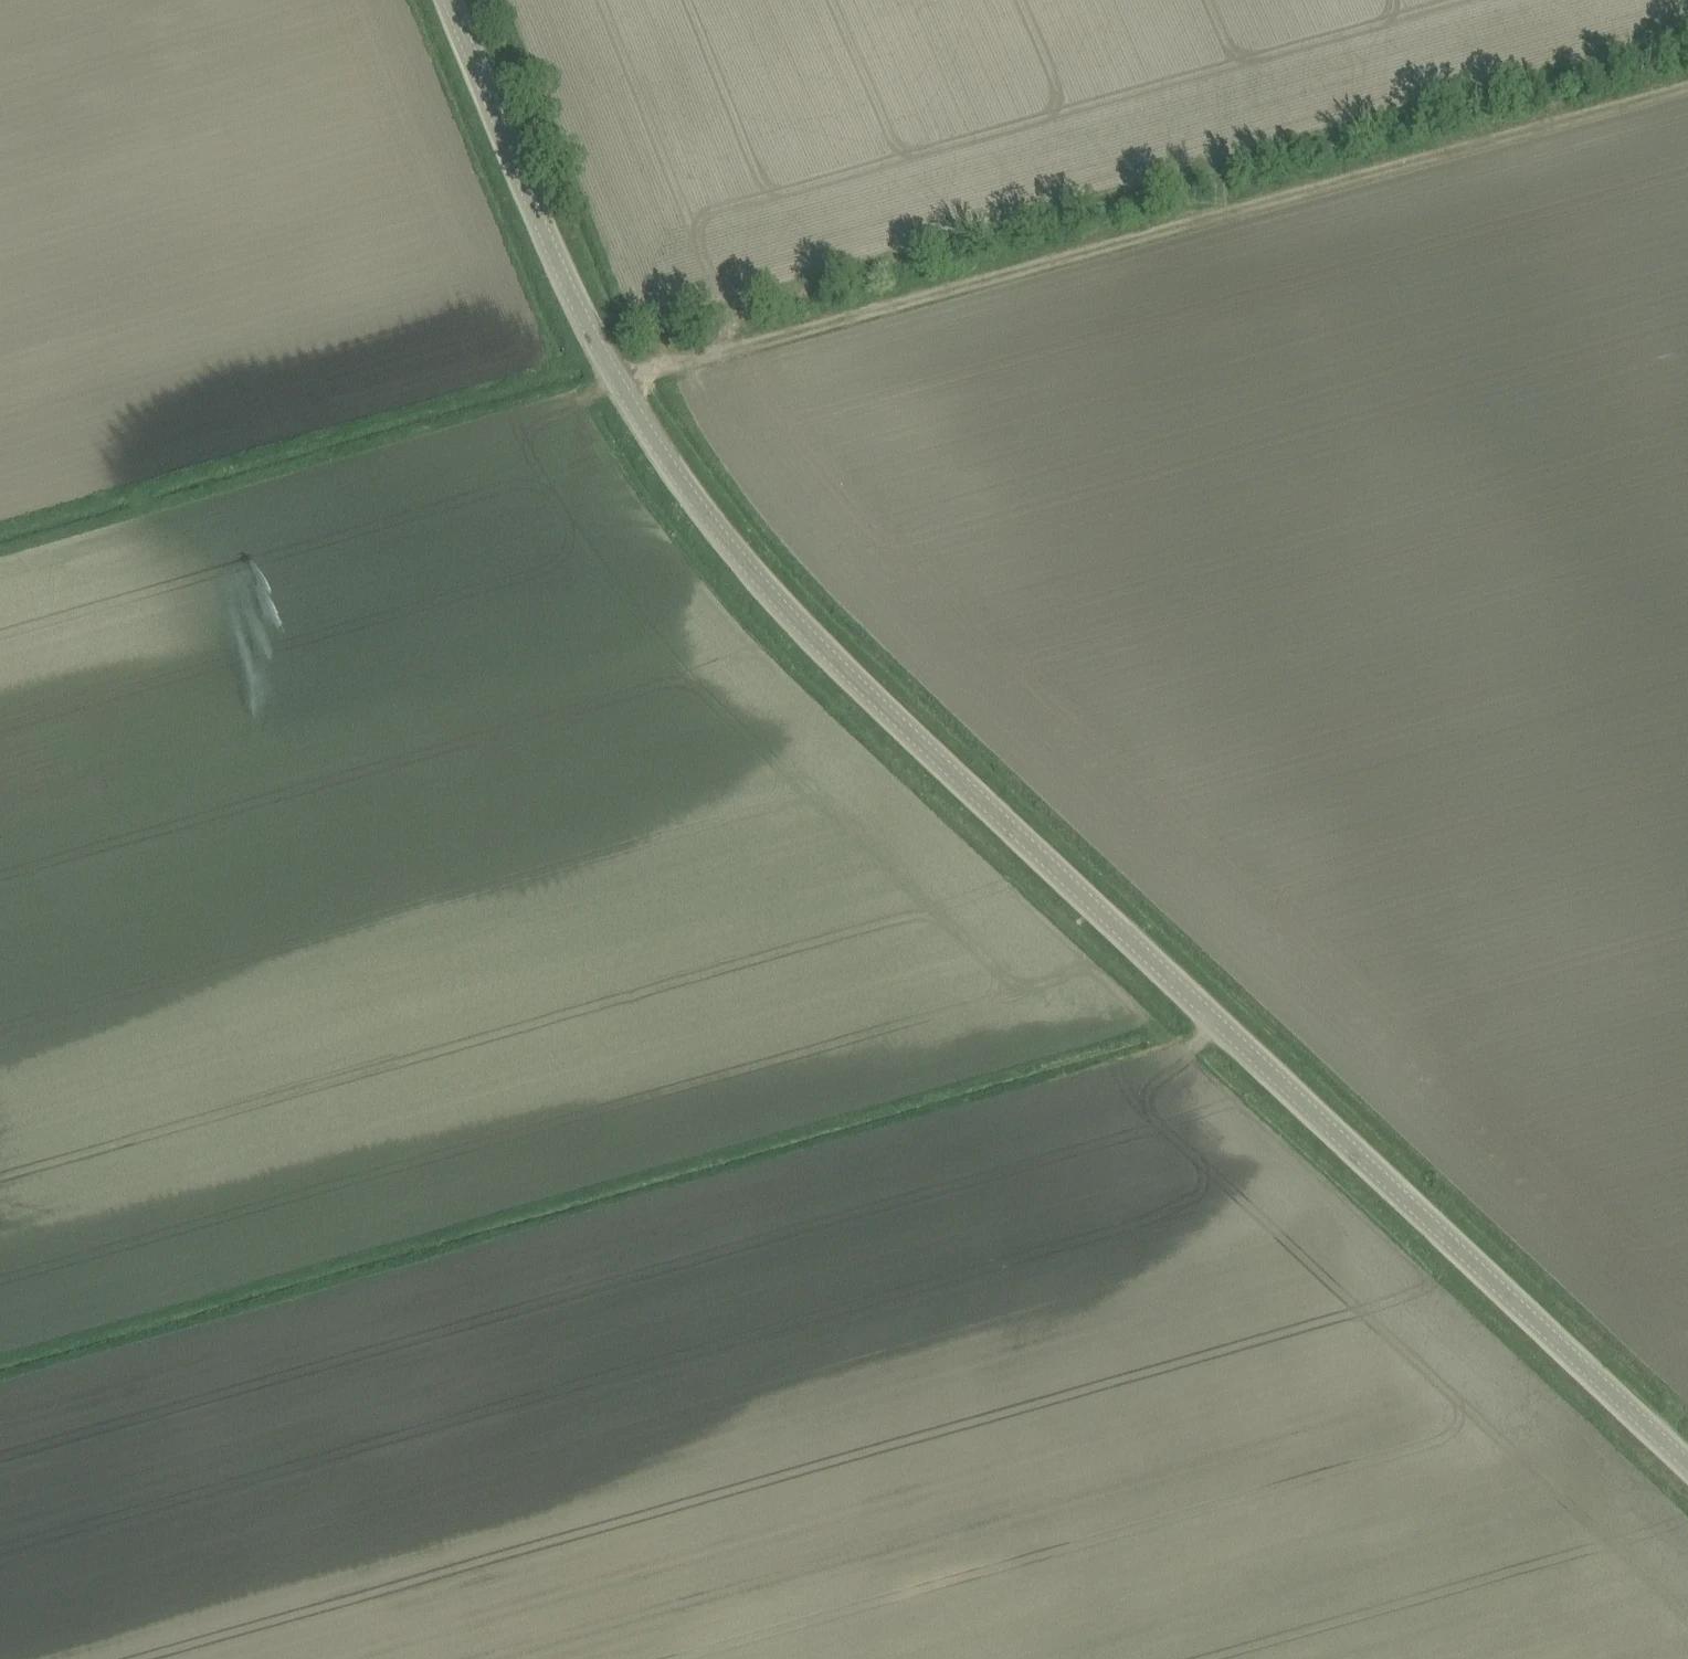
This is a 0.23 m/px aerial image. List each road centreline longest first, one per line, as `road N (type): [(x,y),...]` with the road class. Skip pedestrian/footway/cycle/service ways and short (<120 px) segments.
road 1 (tertiary): [(1687,1460),(774,592),(625,380),(451,0)]
road 2 (track): [(625,380),(1687,78)]

